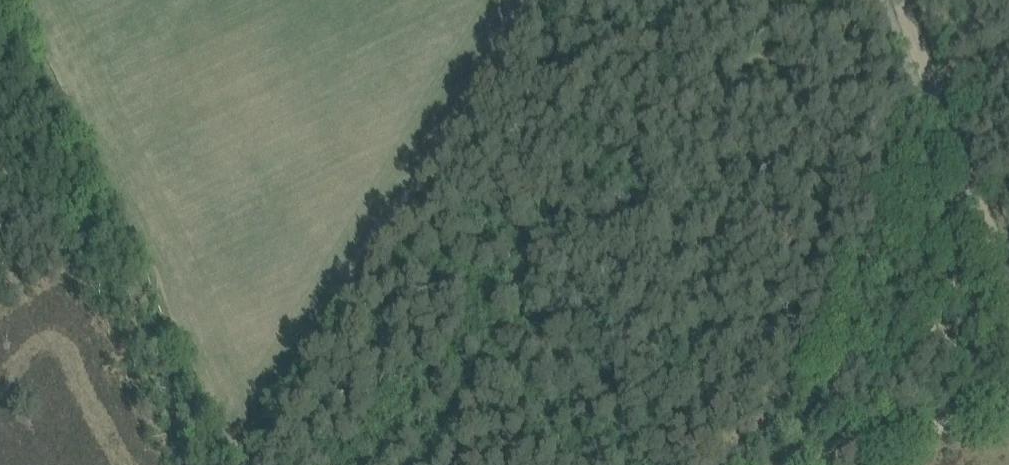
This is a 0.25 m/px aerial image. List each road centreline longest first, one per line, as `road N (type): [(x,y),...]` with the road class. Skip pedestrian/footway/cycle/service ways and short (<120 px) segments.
road 1 (track): [(682,0),(733,129),(824,302),(803,366),(710,464)]
road 2 (track): [(1008,289),(901,0)]
road 3 (track): [(808,464),(1008,401)]

